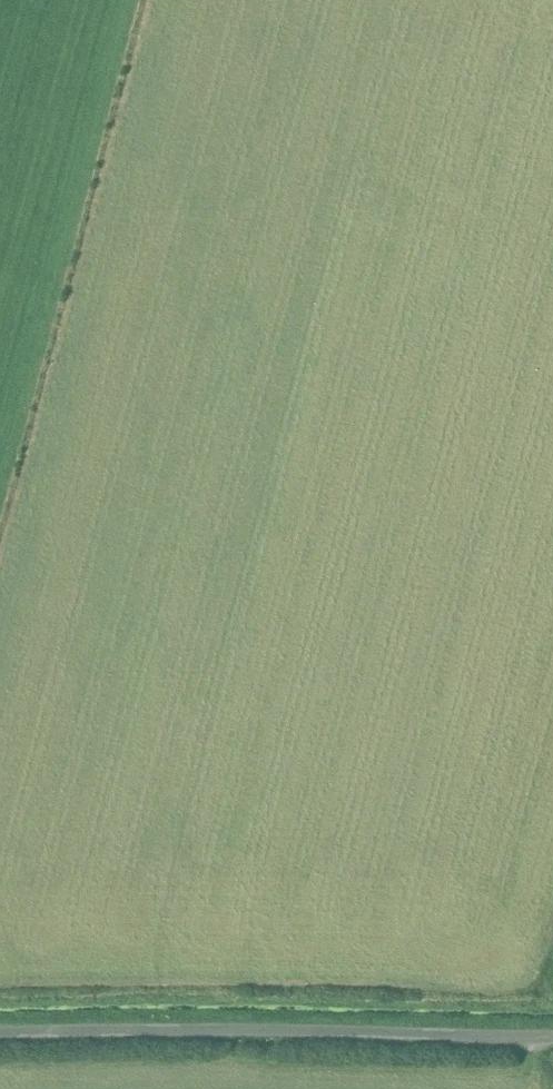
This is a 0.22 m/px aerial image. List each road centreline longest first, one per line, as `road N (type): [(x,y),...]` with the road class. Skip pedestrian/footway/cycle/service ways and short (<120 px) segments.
road 1 (unclassified): [(0,1031),(552,1035)]

